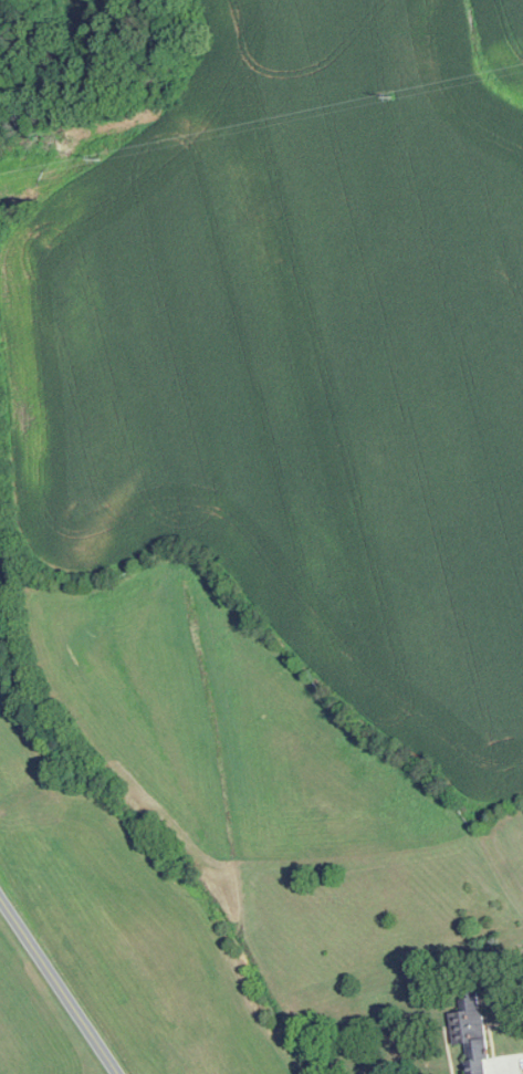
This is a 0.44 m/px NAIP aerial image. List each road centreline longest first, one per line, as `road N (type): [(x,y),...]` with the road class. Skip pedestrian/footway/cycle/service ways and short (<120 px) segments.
road 1 (residential): [(118,1073),(0,897)]

